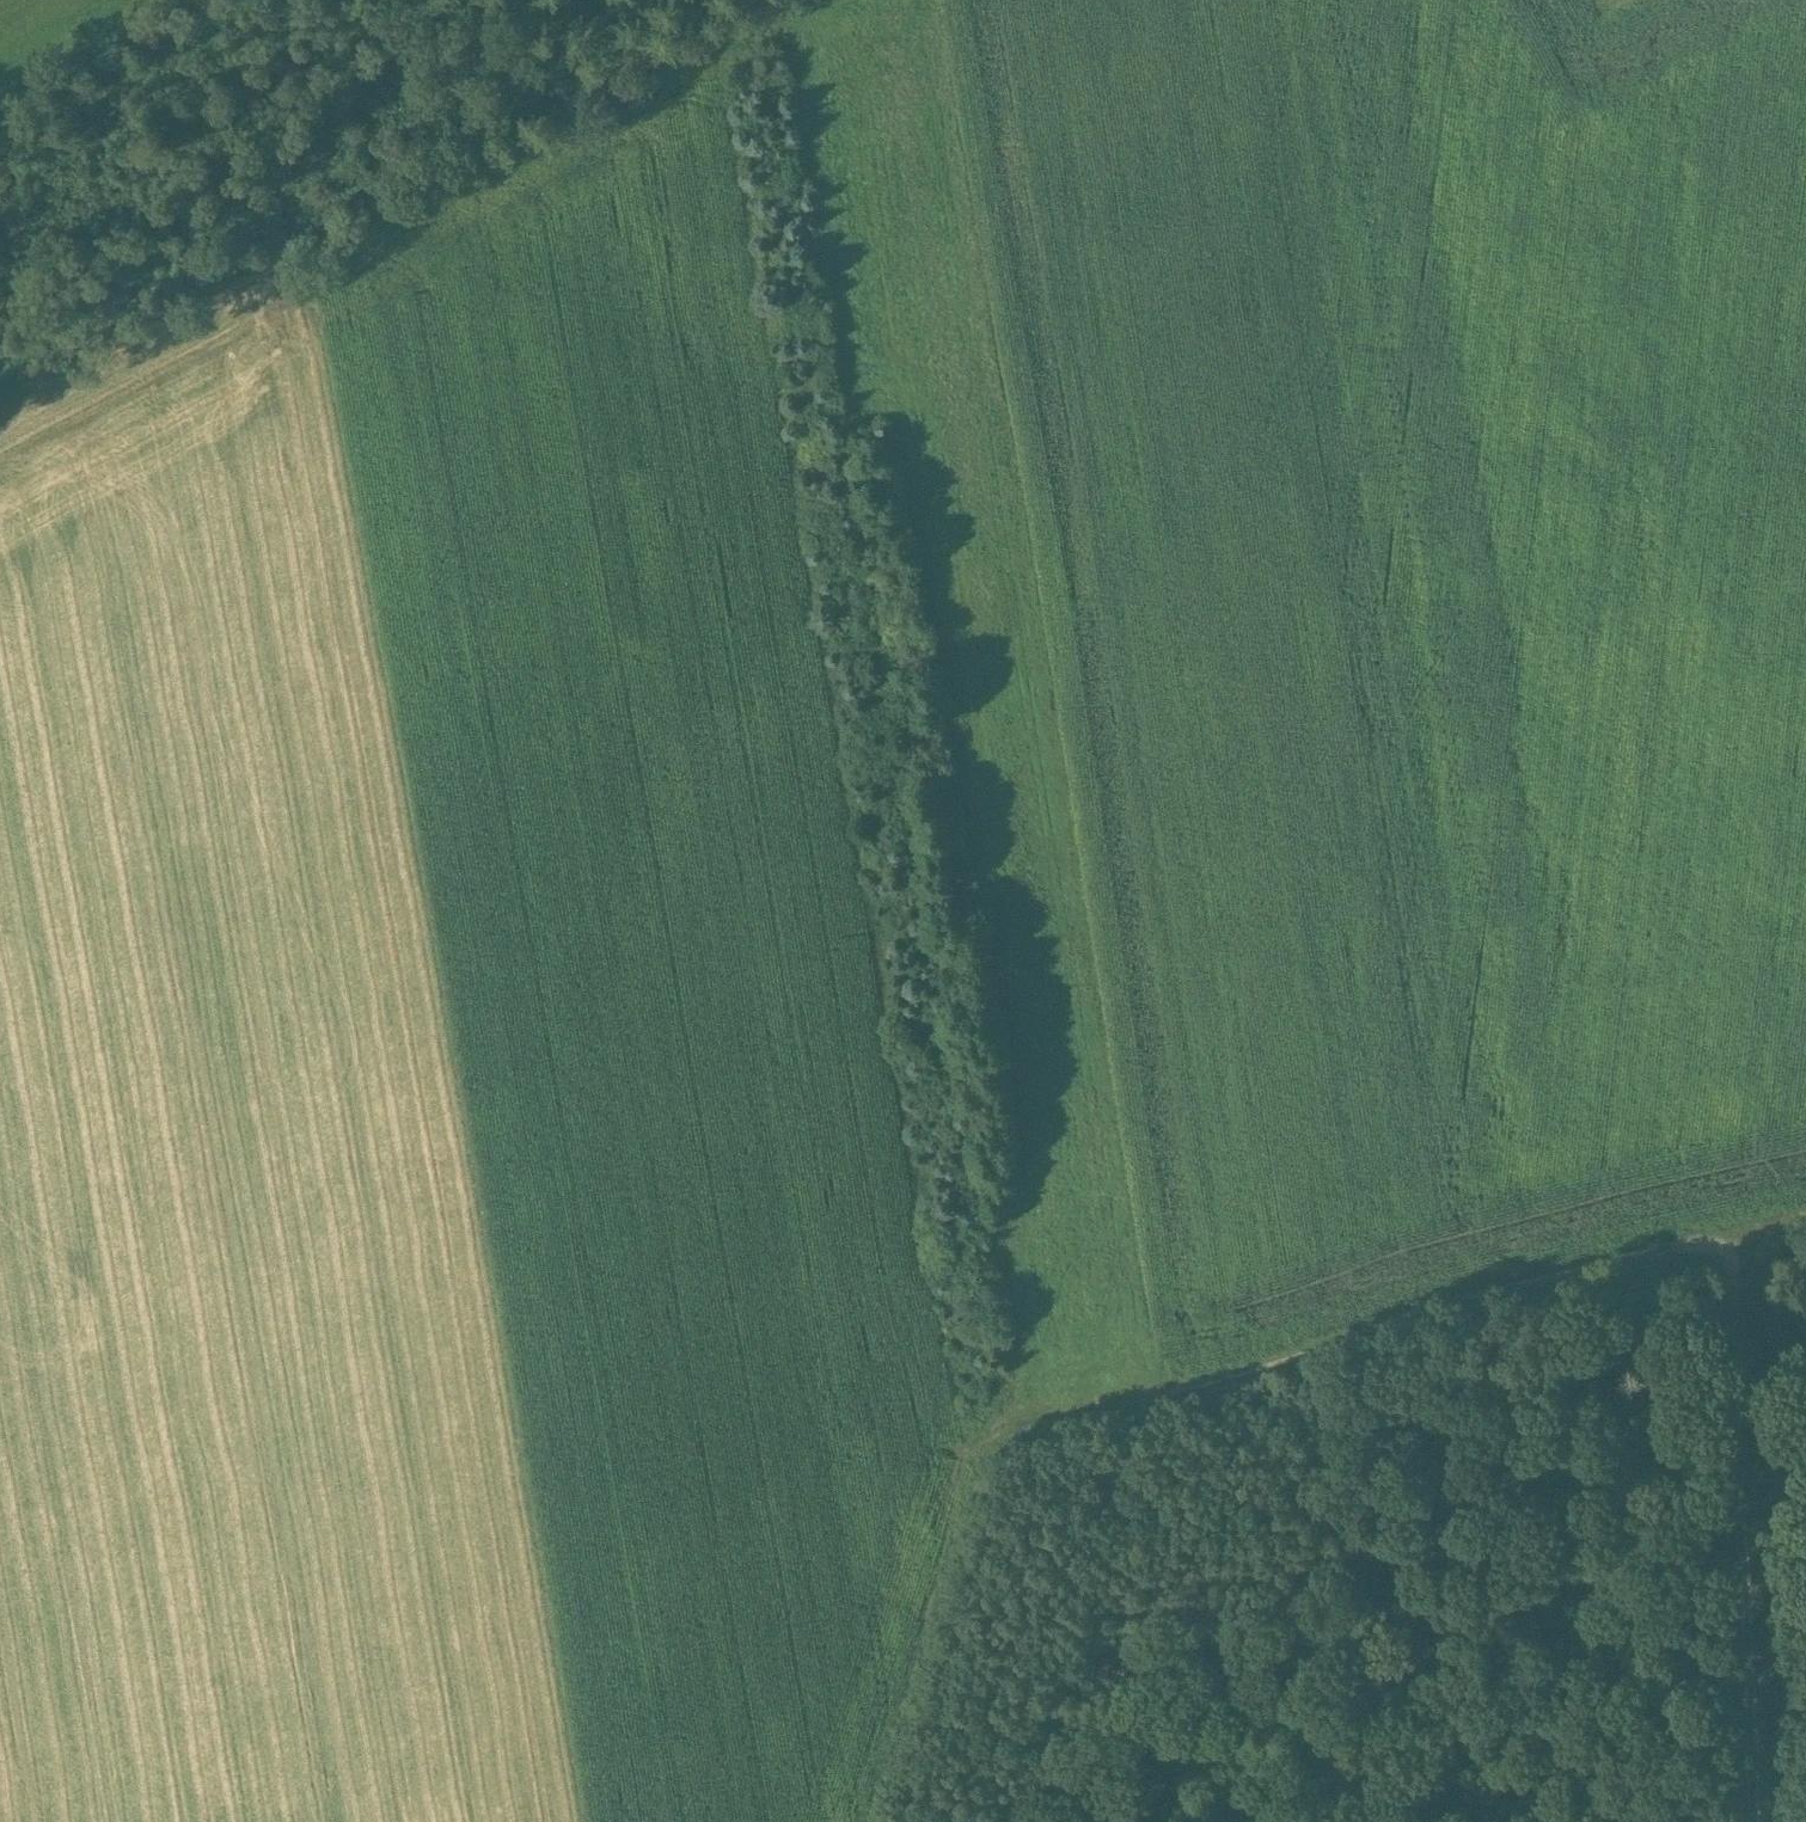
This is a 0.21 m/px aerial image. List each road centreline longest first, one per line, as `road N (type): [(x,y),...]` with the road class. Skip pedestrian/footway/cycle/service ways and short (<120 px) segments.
road 1 (track): [(1753,1821),(1736,1286)]

